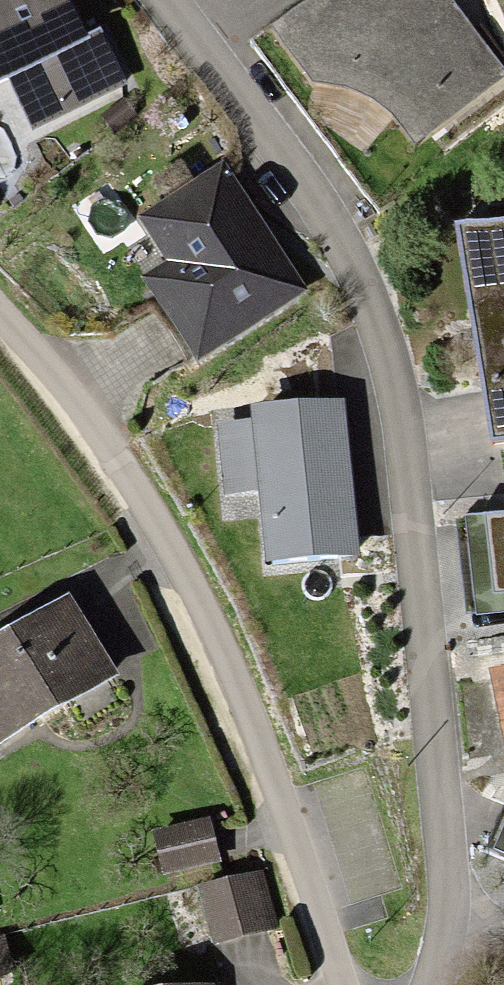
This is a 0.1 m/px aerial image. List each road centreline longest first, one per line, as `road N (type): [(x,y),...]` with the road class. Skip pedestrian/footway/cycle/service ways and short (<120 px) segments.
road 1 (residential): [(435,984),(450,893),(407,449),(390,353),(337,235),(286,152),(169,0)]
road 2 (residential): [(346,984),(299,847),(159,523),(73,396),(0,313)]

